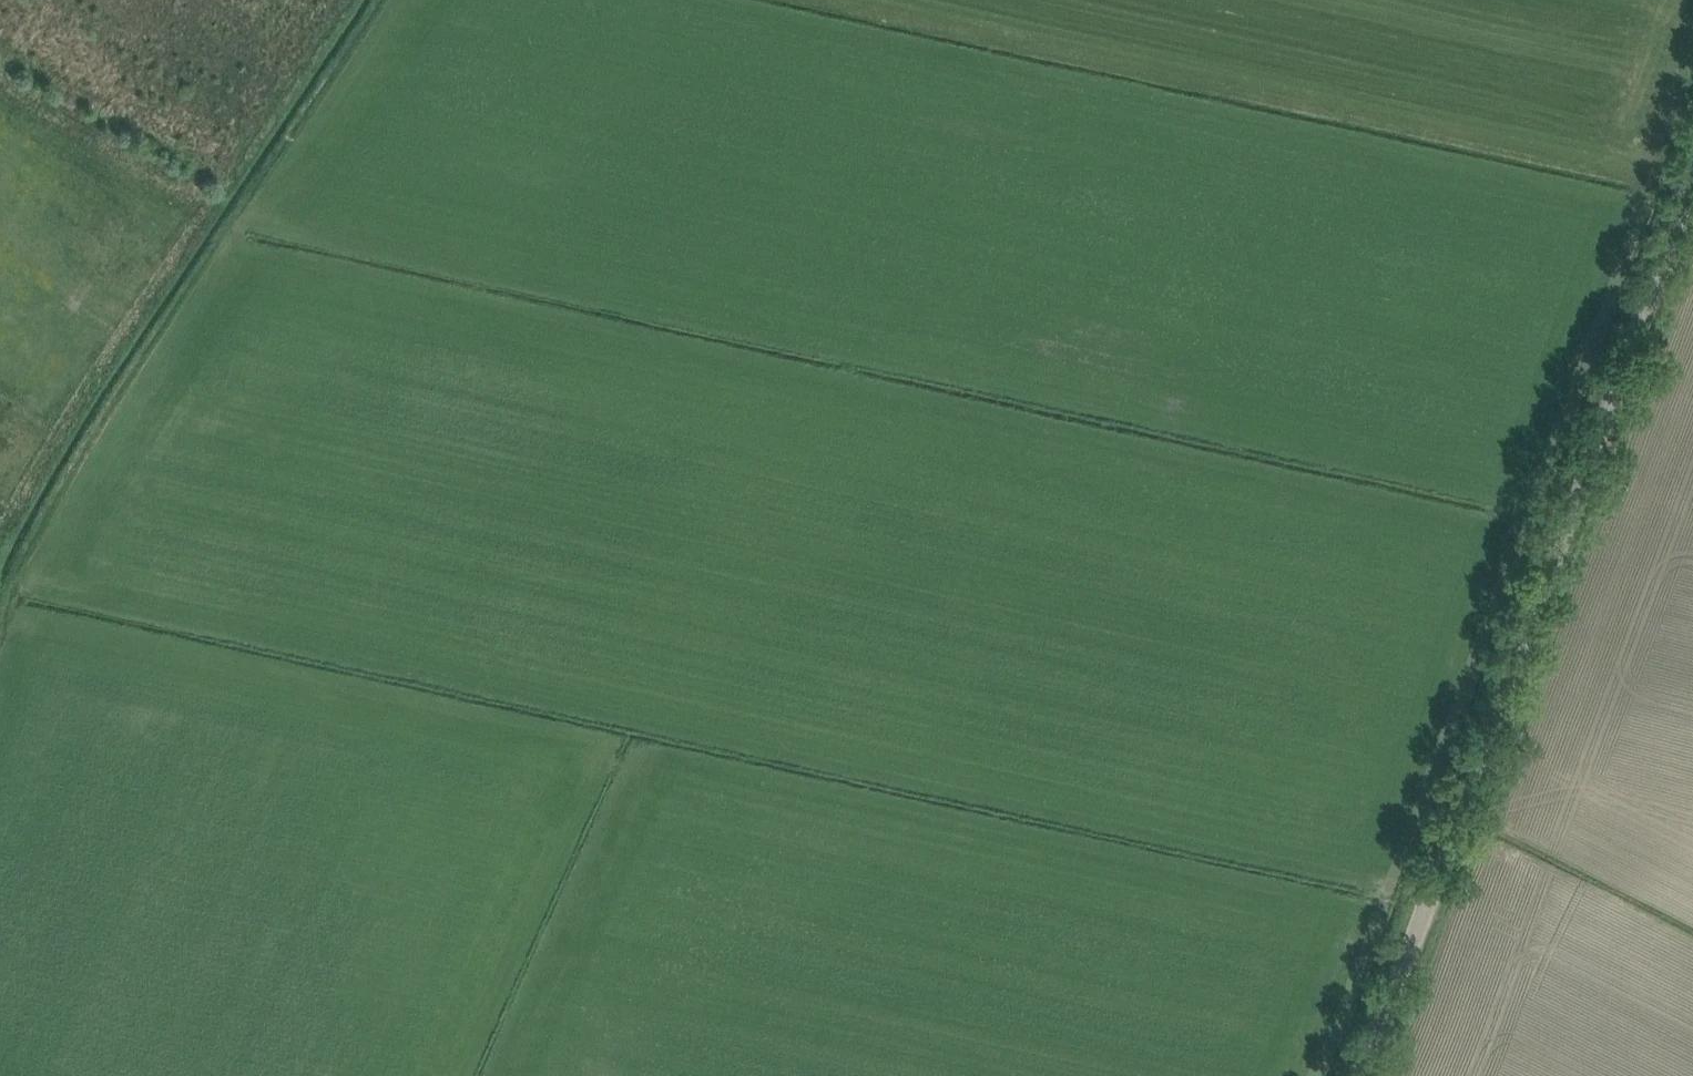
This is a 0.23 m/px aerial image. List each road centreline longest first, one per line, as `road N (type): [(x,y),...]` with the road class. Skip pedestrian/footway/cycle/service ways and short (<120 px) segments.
road 1 (unclassified): [(1356,1075),(1692,161)]

